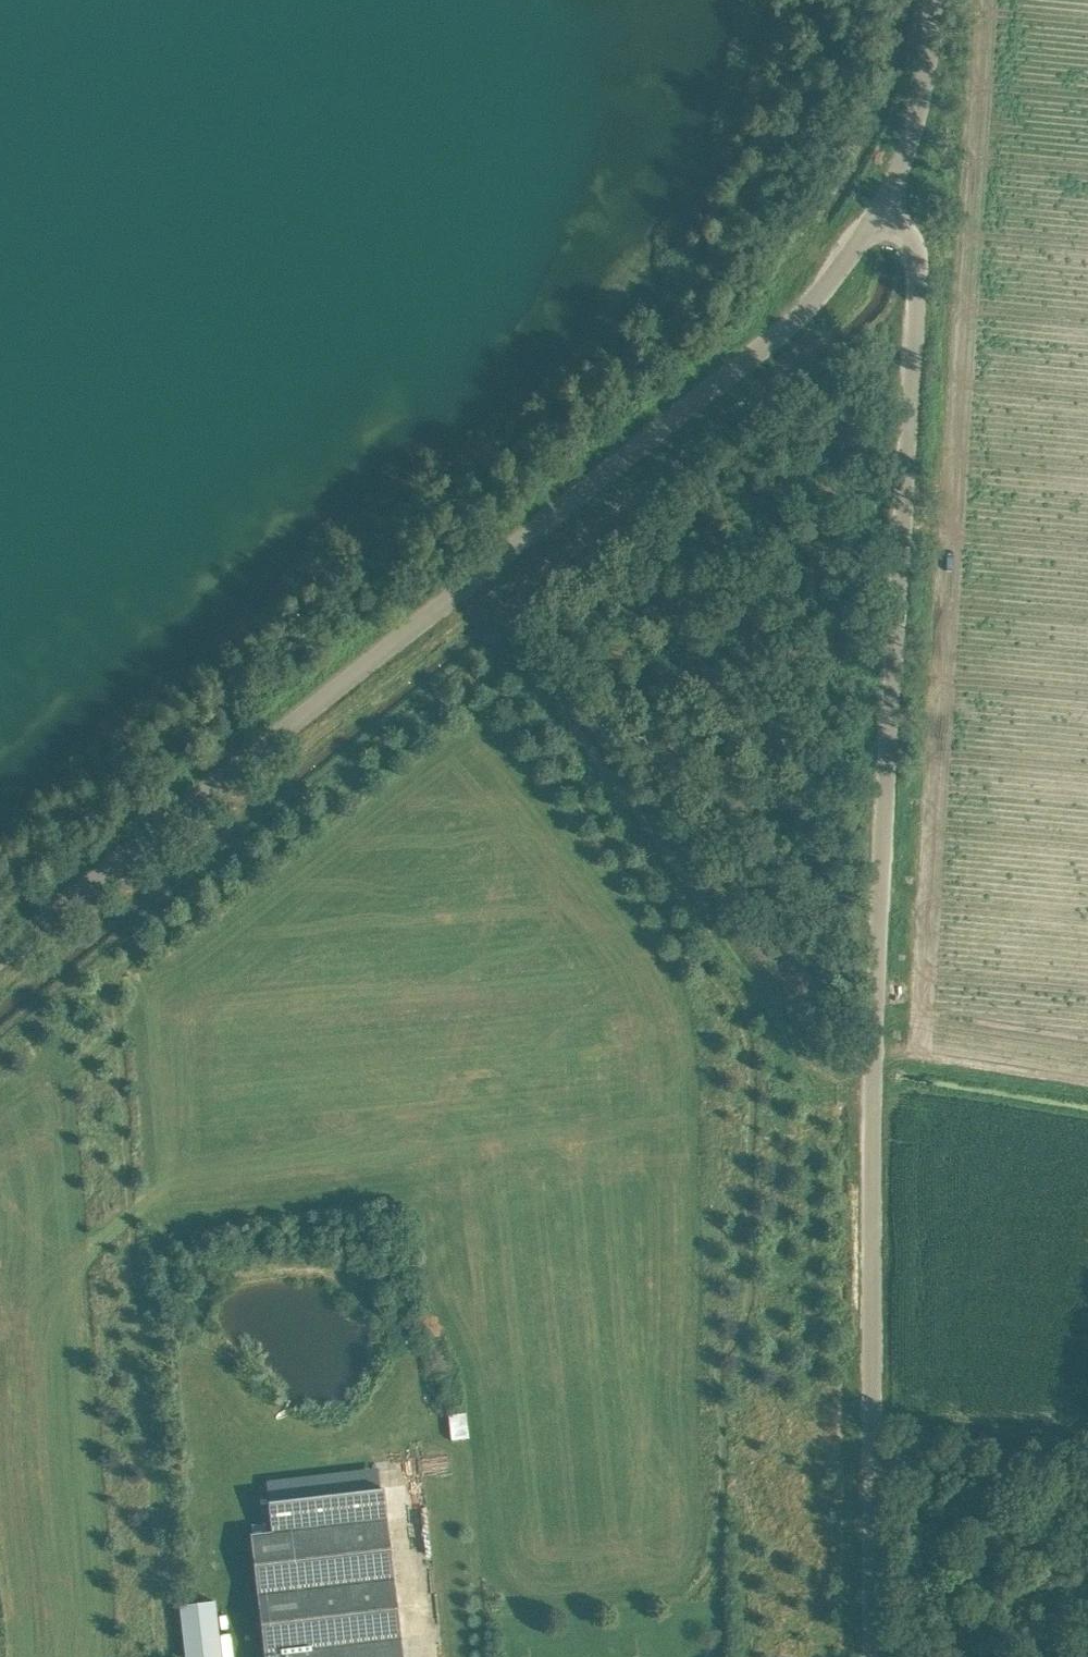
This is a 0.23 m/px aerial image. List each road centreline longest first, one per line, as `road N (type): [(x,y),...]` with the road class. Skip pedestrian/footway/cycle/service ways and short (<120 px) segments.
road 1 (unclassified): [(873,1656),(872,1055),(918,257),(885,204)]
road 2 (unclassified): [(885,204),(824,290),(787,324),(0,956)]
road 3 (unclassified): [(885,204),(921,100),(933,0)]

